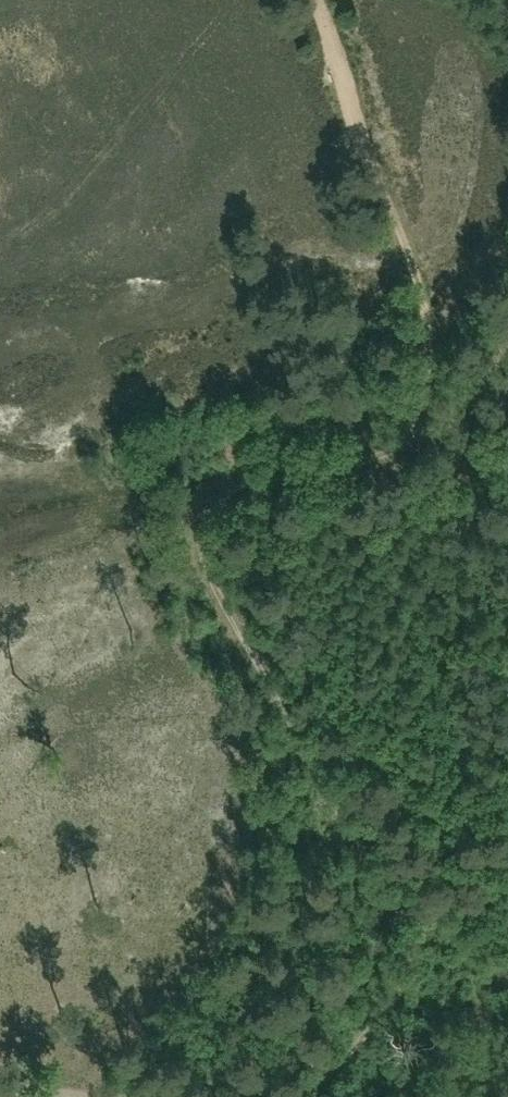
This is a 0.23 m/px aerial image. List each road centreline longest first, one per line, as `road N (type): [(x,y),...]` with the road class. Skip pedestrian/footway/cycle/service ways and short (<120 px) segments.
road 1 (track): [(305,1096),(427,963),(198,545),(207,512),(262,486),(413,476),(425,324),(318,0)]
road 2 (track): [(427,963),(441,940),(446,875),(261,549),(402,510),(413,476)]

